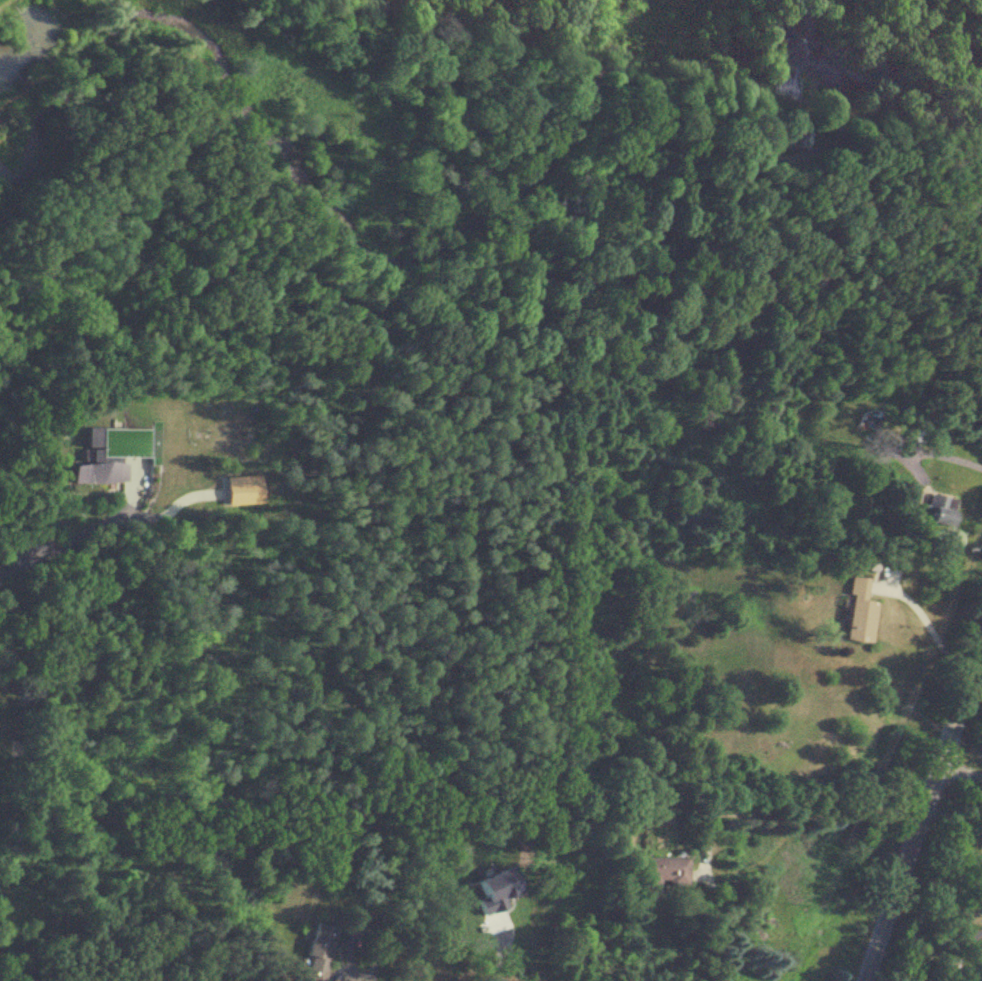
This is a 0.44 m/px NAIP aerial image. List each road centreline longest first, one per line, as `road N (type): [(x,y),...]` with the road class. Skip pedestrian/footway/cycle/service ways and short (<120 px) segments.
road 1 (tertiary): [(866,980),(981,647)]

